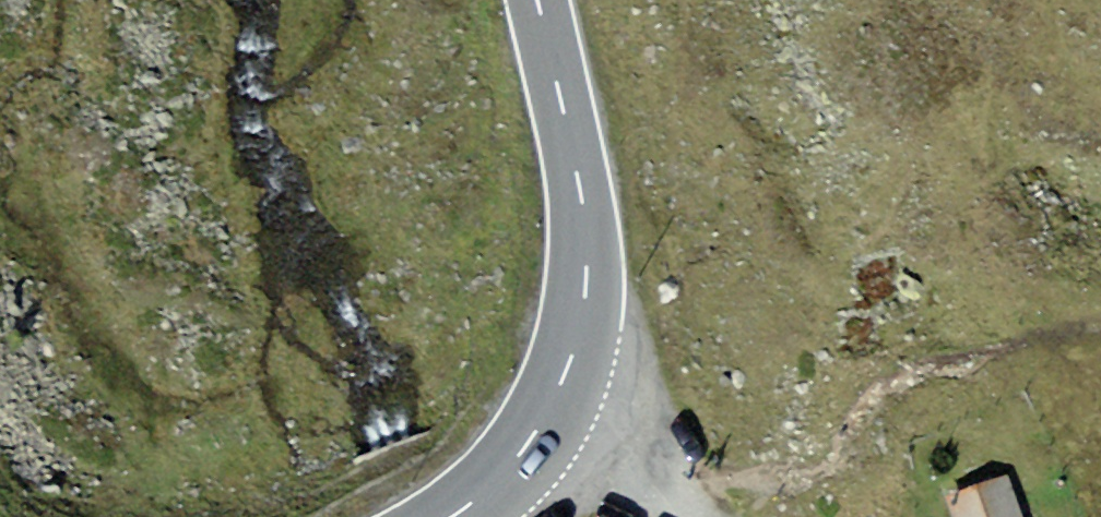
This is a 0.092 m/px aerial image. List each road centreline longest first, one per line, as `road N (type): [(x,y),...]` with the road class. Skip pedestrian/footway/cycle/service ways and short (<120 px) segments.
road 1 (primary): [(454,516),(498,479),(552,404),(587,286),(580,189),(536,0)]
road 2 (track): [(532,436),(682,516)]

